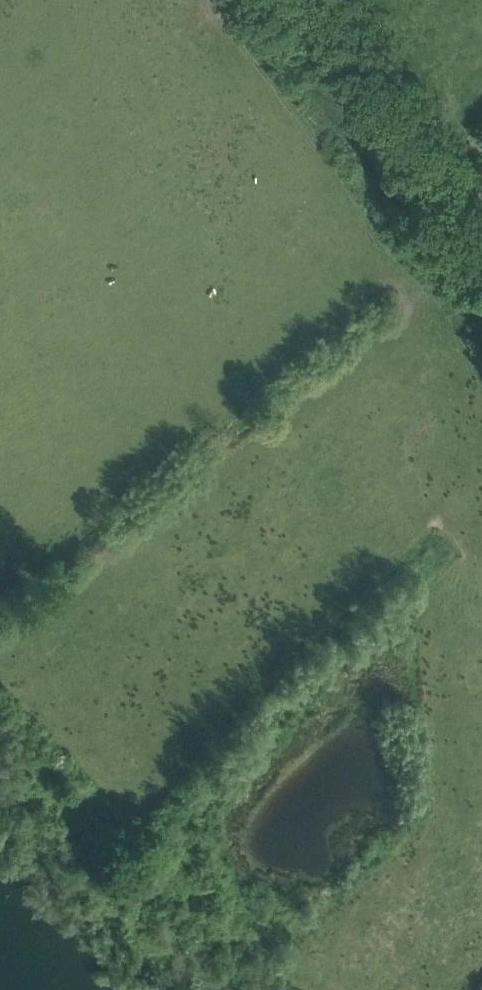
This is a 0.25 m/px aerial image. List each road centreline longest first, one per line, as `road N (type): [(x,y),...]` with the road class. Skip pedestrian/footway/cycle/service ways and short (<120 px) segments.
road 1 (unclassified): [(481,240),(306,0)]

